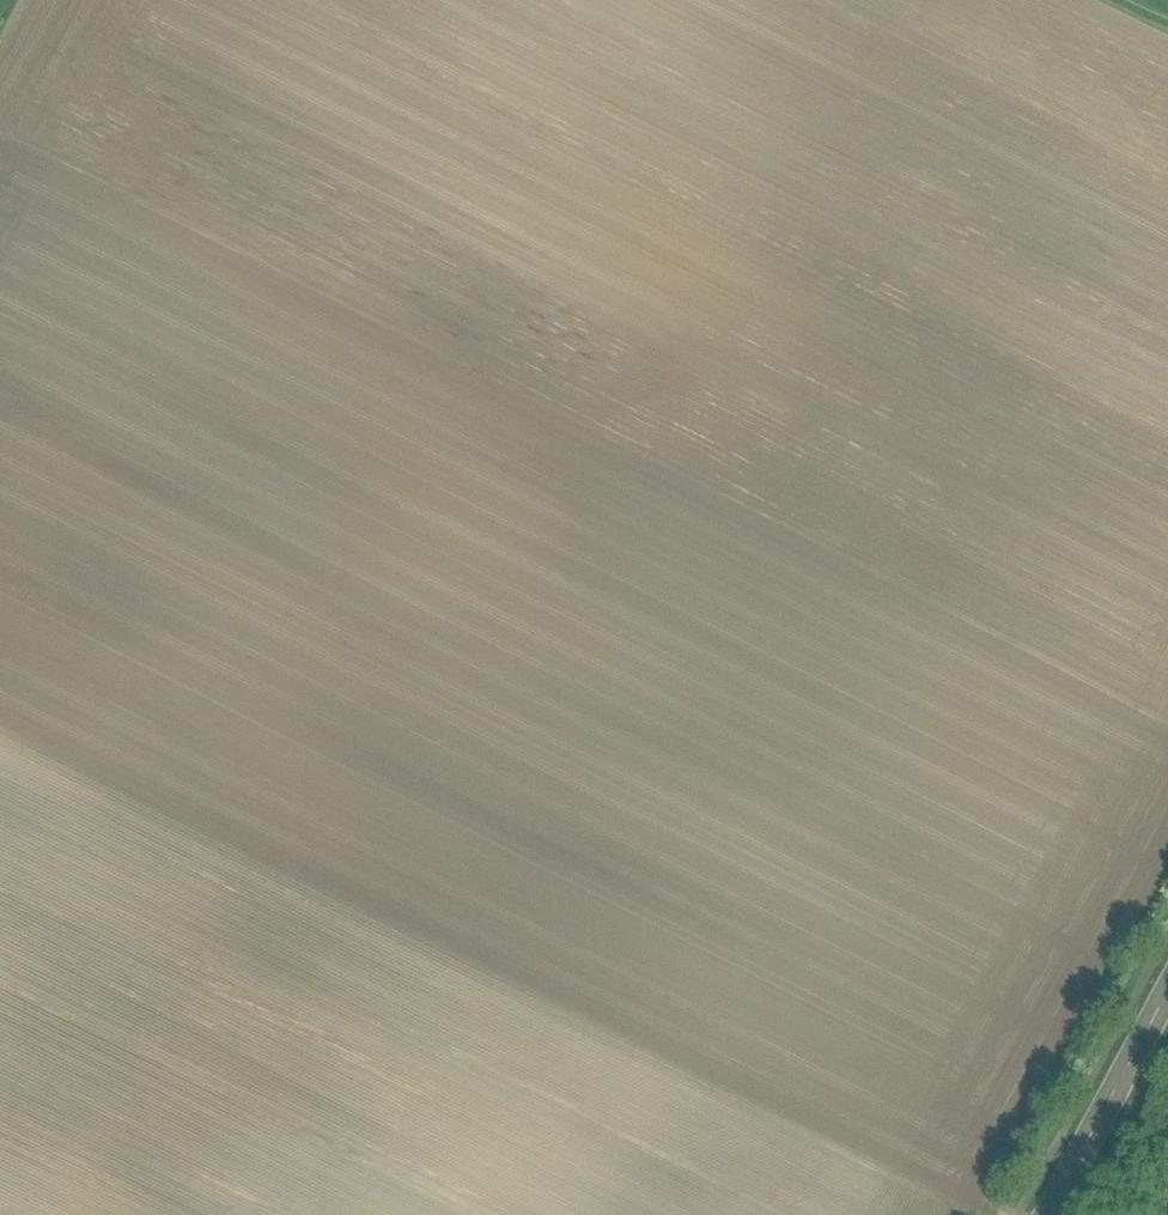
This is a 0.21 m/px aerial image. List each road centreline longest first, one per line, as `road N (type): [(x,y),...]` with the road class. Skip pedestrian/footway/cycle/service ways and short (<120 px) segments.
road 1 (tertiary): [(1049,1214),(1167,995)]

